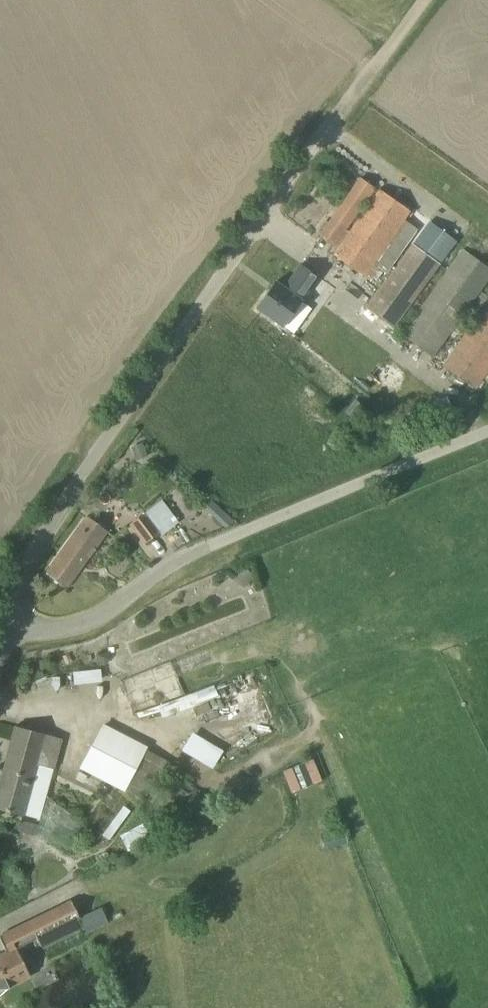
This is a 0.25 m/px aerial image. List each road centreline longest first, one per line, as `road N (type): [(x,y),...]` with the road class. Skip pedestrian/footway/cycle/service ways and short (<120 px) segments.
road 1 (unclassified): [(5,632),(24,572),(57,512),(349,81)]
road 2 (unclassified): [(5,632),(77,626),(193,550),(487,431)]

